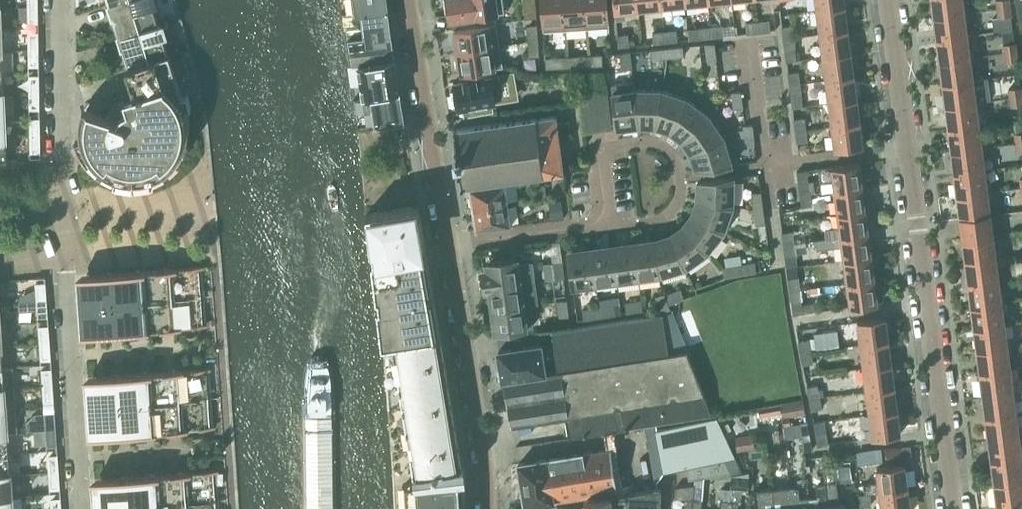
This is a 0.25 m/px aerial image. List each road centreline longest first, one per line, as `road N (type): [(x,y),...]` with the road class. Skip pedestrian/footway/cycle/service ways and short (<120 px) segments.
road 1 (residential): [(956,508),(911,149)]
road 2 (residential): [(448,244),(487,451),(490,508)]
road 3 (residential): [(411,0),(448,244)]
road 4 (residential): [(83,508),(67,266)]
road 5 (residential): [(609,224),(598,150),(669,147),(685,187),(679,205),(662,216)]
road 6 (residential): [(609,224),(448,244)]
road 7 (residential): [(61,154),(64,0)]
road 8 (residential): [(911,149),(889,0)]
road 9 (residential): [(772,165),(911,149)]

